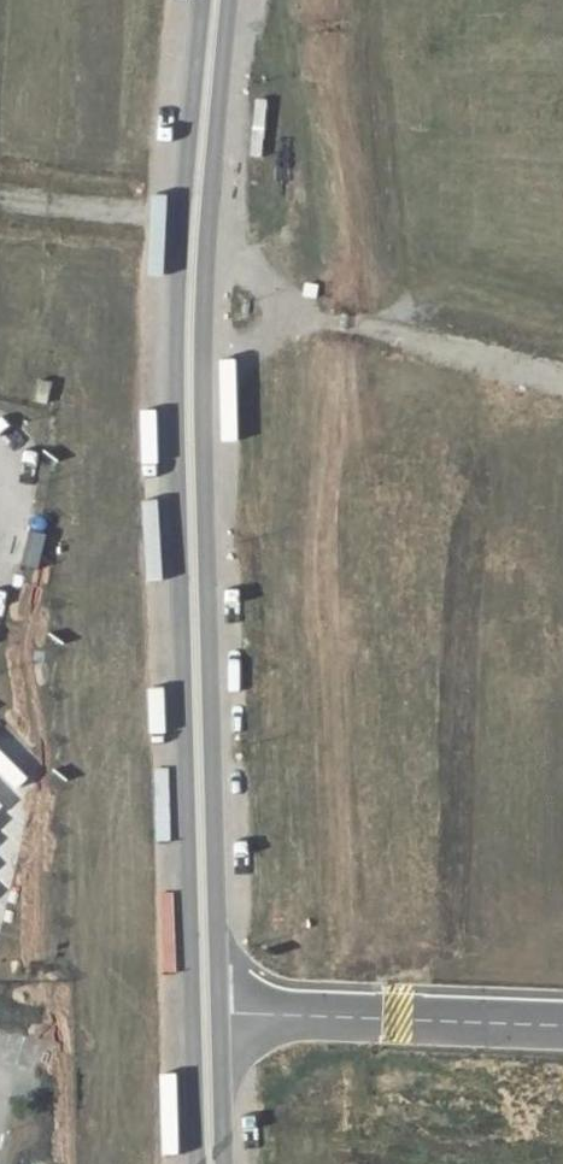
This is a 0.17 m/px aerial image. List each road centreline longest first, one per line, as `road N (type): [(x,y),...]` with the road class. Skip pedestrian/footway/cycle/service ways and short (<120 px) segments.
road 1 (unclassified): [(205,0),(175,288),(174,388),(196,1163)]
road 2 (unclassified): [(221,1163),(200,433),(206,227),(224,0)]

